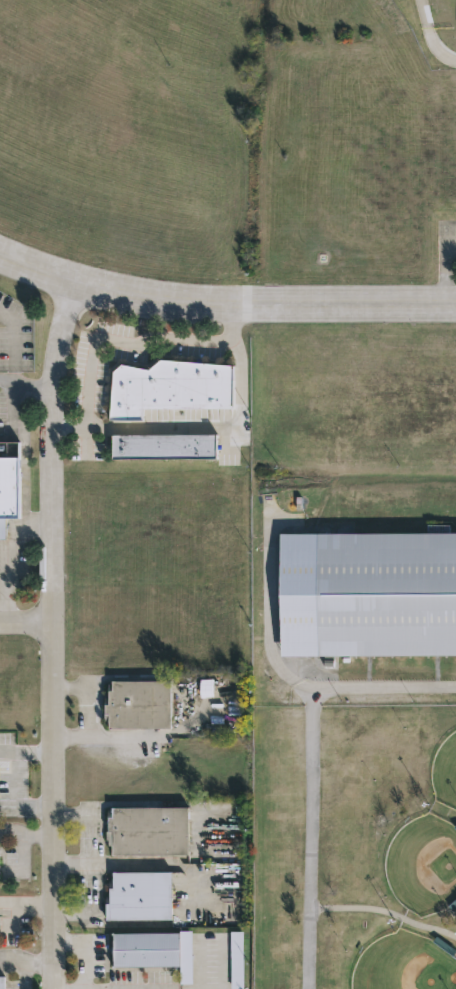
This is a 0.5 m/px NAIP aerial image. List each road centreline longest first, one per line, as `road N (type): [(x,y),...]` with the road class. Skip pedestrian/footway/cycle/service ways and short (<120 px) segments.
road 1 (residential): [(76,280),(53,421),(54,988)]
road 2 (tertiary): [(455,305),(204,304),(100,289),(0,252)]

